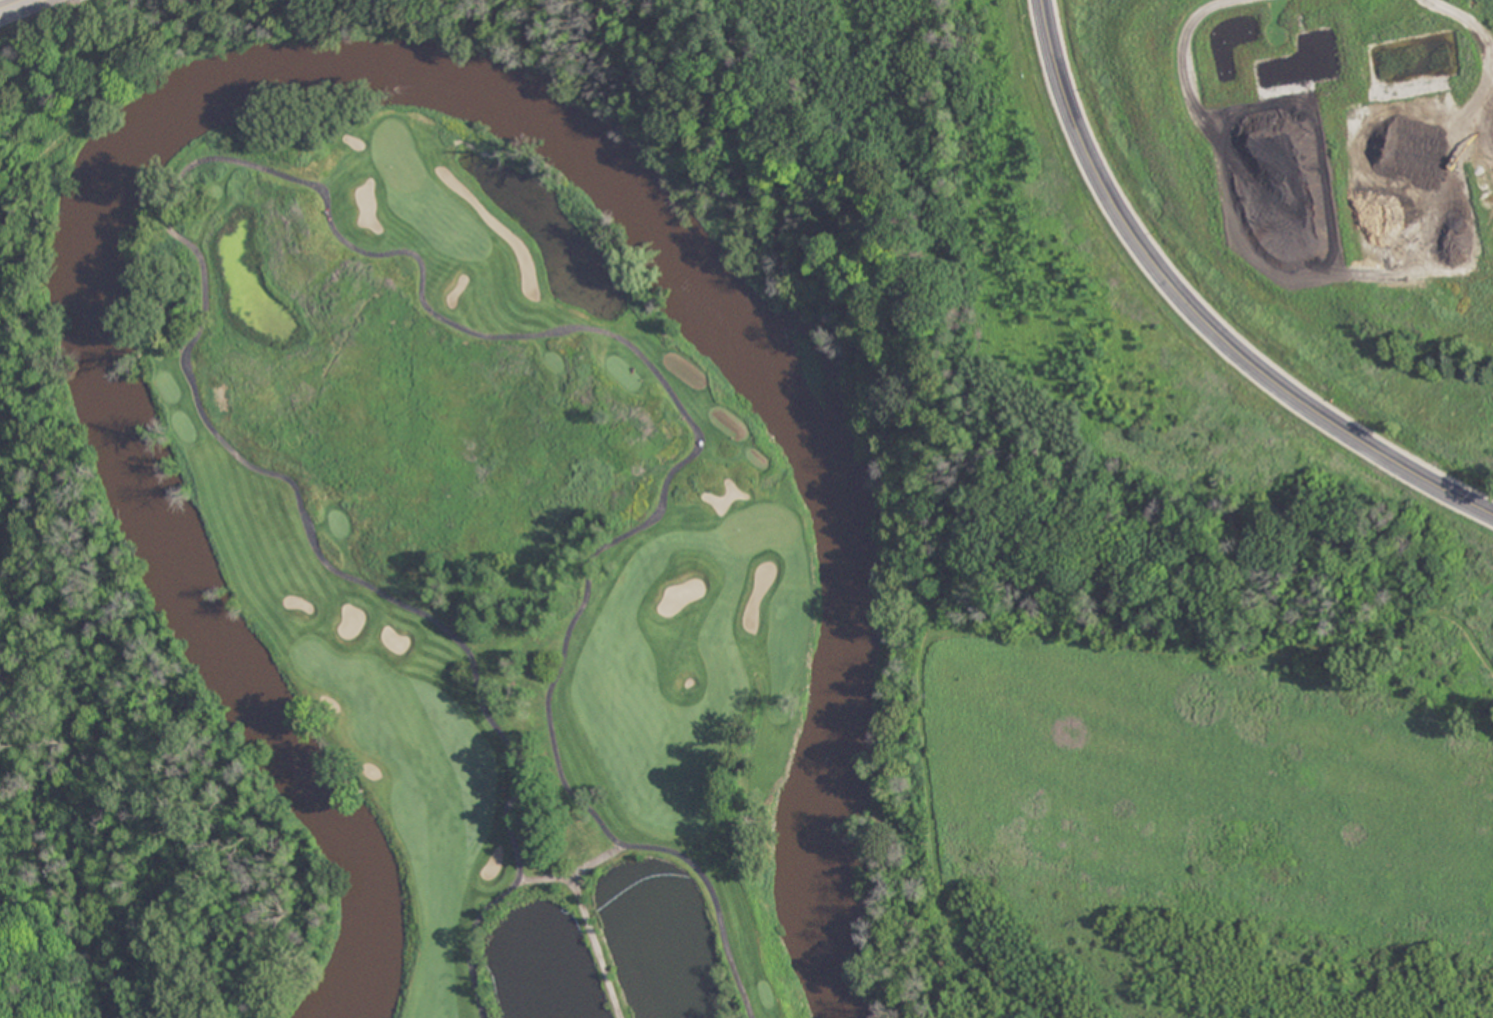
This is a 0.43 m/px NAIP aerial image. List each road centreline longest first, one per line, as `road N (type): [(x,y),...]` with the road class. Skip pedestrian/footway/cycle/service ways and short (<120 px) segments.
road 1 (secondary): [(1492,512),(1305,407),(1181,294),(1095,168),(1061,85),(1042,0)]

